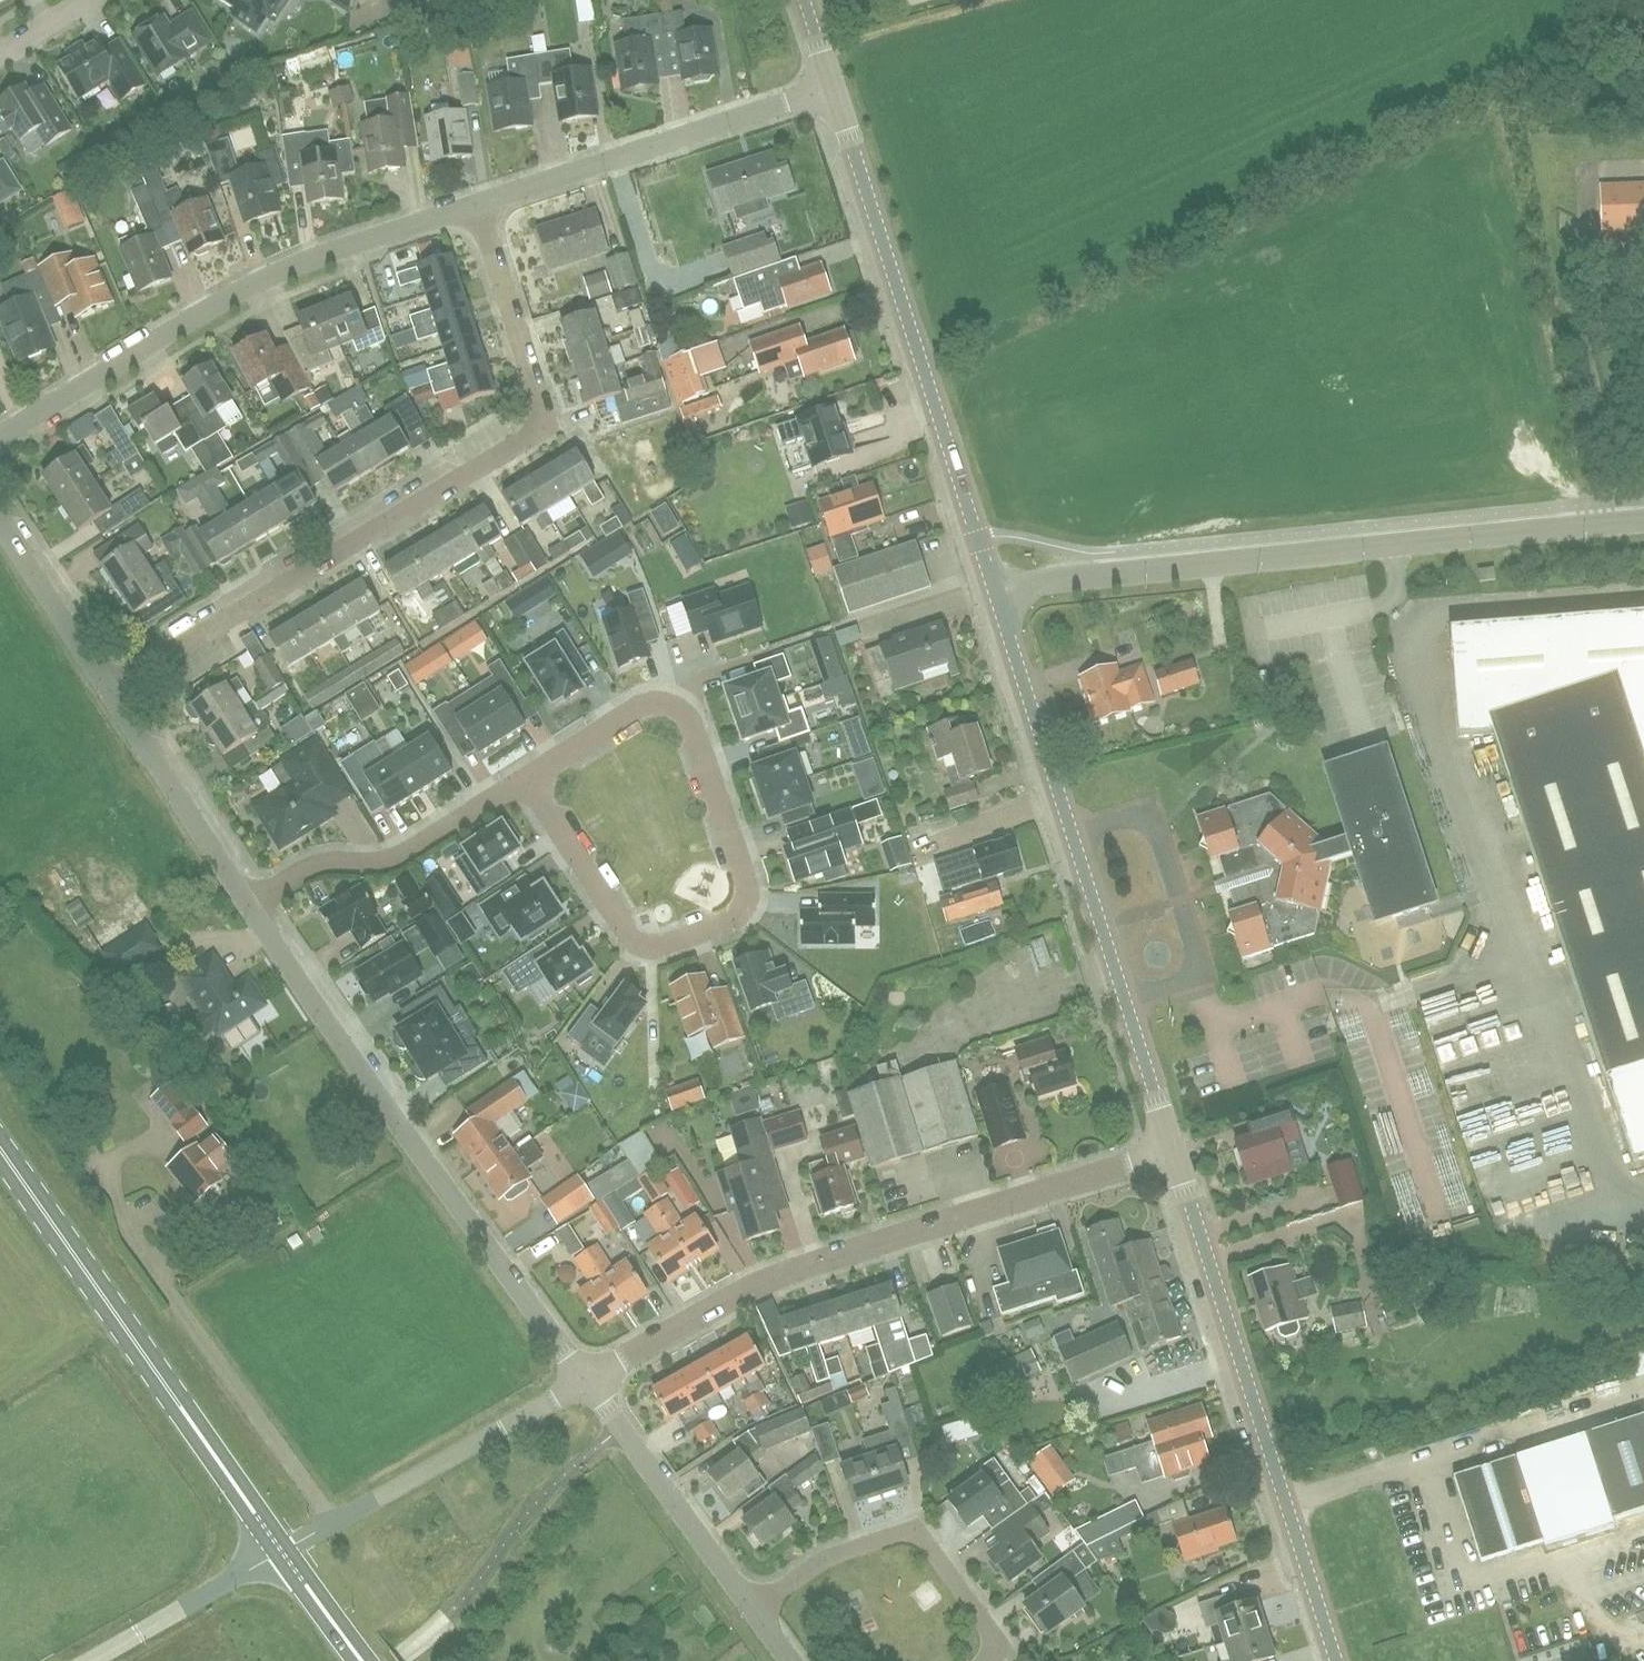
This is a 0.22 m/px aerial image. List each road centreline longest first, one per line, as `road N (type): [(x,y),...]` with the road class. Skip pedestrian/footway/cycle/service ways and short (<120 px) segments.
road 1 (residential): [(112,690),(546,426),(478,205)]
road 2 (unclassified): [(1643,524),(1162,567),(995,591)]
road 3 (unclassified): [(590,1384),(752,1288),(1175,1152)]
road 4 (tertiary): [(1175,1152),(995,591)]
road 5 (unclassified): [(590,1384),(441,1185),(253,907)]
road 6 (residential): [(526,778),(645,706),(678,707),(688,715),(758,910),(689,952),(649,954),(631,937)]
road 7 (unclassified): [(0,438),(234,294),(300,263),(478,205)]
road 8 (tertiary): [(995,591),(836,90)]
road 9 (primary): [(282,1552),(0,1151)]
road 10 (tertiary): [(1333,1660),(1208,1256)]
road 11 (unclassified): [(478,205),(836,90)]
road 12 (unclassified): [(282,1552),(590,1384)]
road 13 (unclassified): [(987,1660),(989,1630),(925,1542),(912,1534),(824,1561),(754,1610)]
road 14 (residential): [(253,907),(317,866),(398,859),(526,778)]
road 15 (unclassified): [(754,1610),(590,1384)]
road 16 (unclassified): [(253,907),(112,690)]
road 17 (unclassified): [(93,1660),(282,1552)]
road 18 (unclassified): [(112,690),(0,523)]
road 19 (residential): [(631,937),(526,778)]
road 20 (residential): [(1351,1213),(1208,1256)]
road 21 (primary): [(360,1660),(282,1552)]

